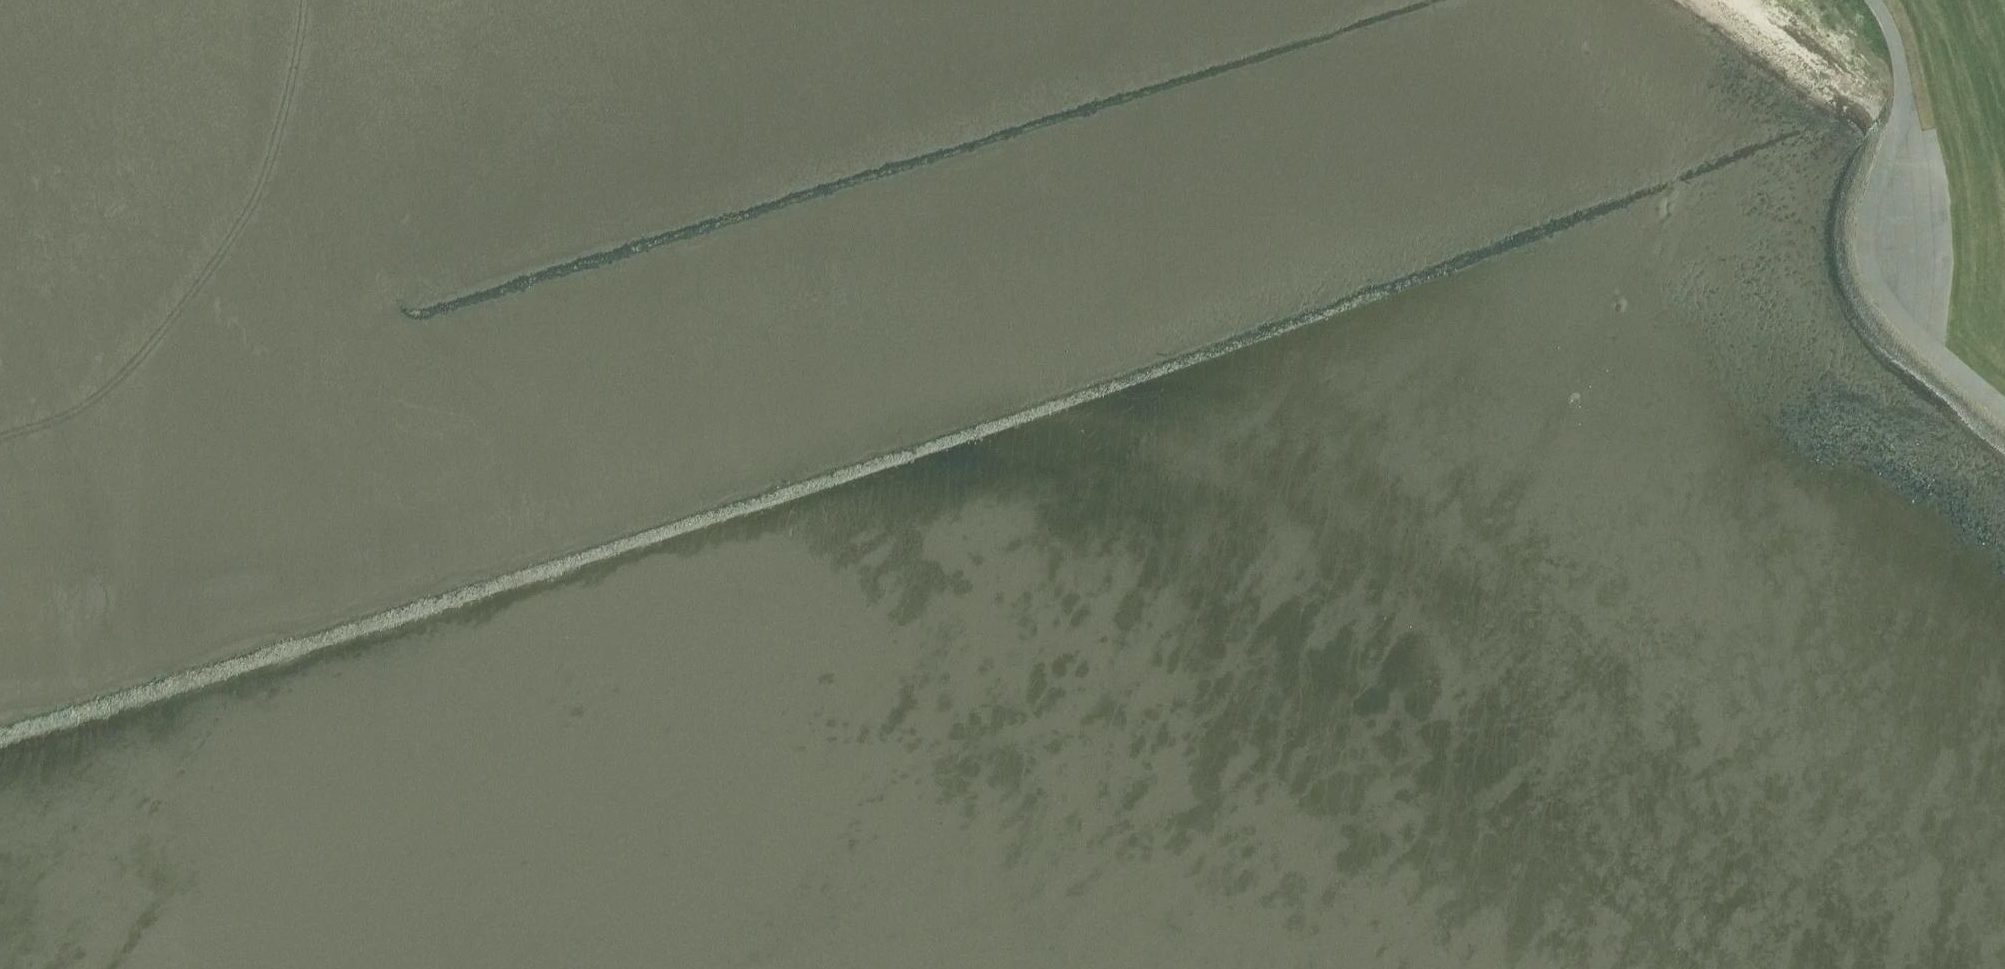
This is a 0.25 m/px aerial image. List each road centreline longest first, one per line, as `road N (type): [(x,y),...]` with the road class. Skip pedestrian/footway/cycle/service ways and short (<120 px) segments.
road 1 (track): [(2004,412),(1914,335),(1878,281),(1870,250),(1874,214),(1905,102),(1895,37),(1873,0)]

